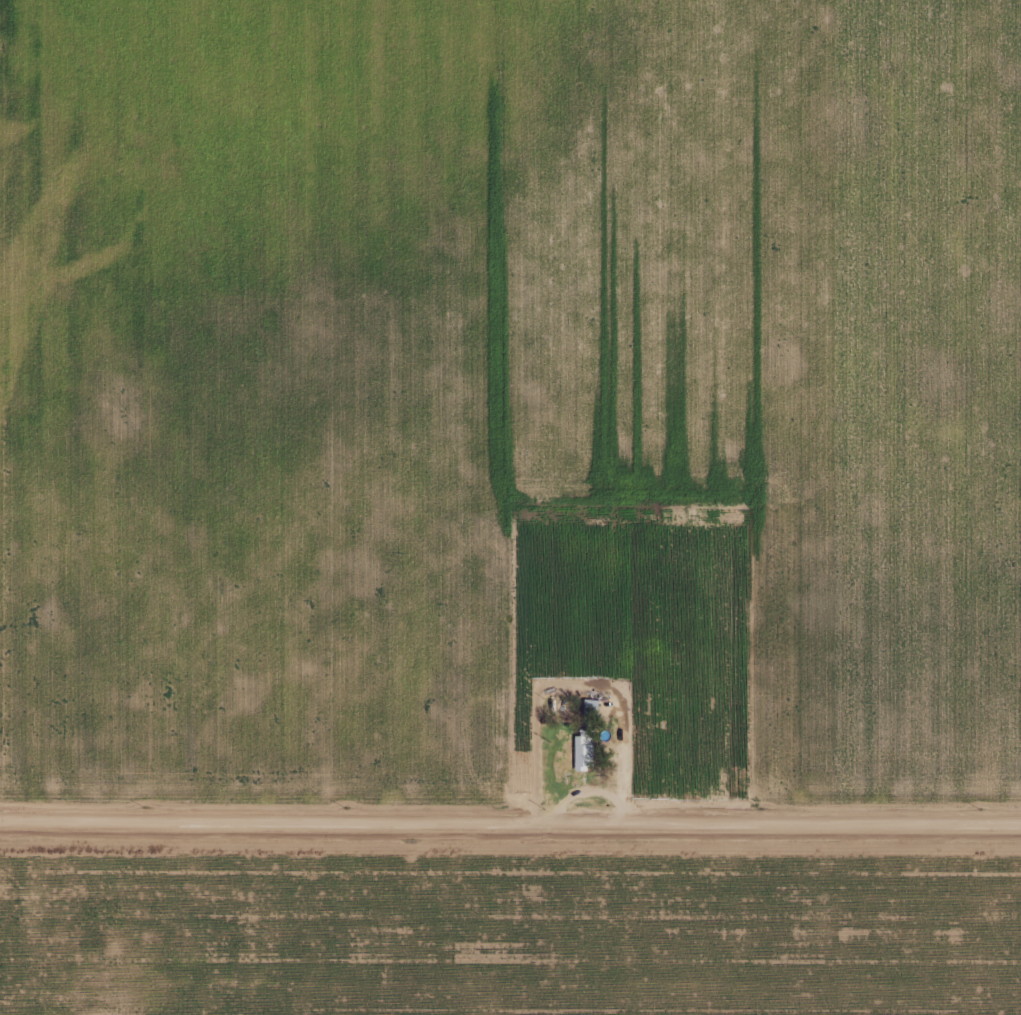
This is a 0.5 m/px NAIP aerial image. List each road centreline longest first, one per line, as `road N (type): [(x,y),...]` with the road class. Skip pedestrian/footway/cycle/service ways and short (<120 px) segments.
road 1 (residential): [(1020,794),(0,790)]

